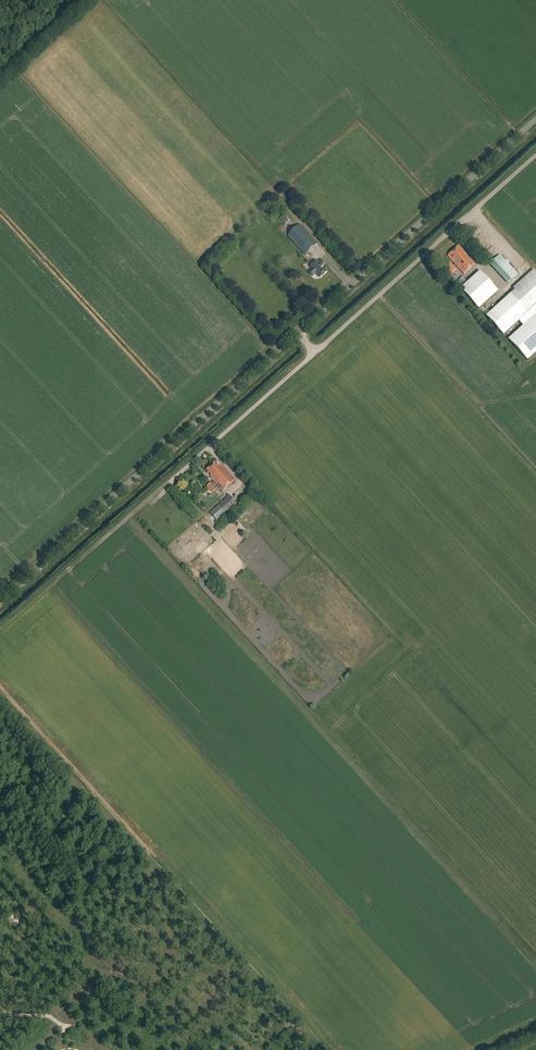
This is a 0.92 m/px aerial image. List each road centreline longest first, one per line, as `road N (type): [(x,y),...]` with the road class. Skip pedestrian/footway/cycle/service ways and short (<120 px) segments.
road 1 (tertiary): [(0,597),(296,333)]
road 2 (tertiary): [(296,333),(535,120)]
road 3 (unclassified): [(314,353),(535,154)]
road 4 (unclassified): [(173,479),(314,353)]

